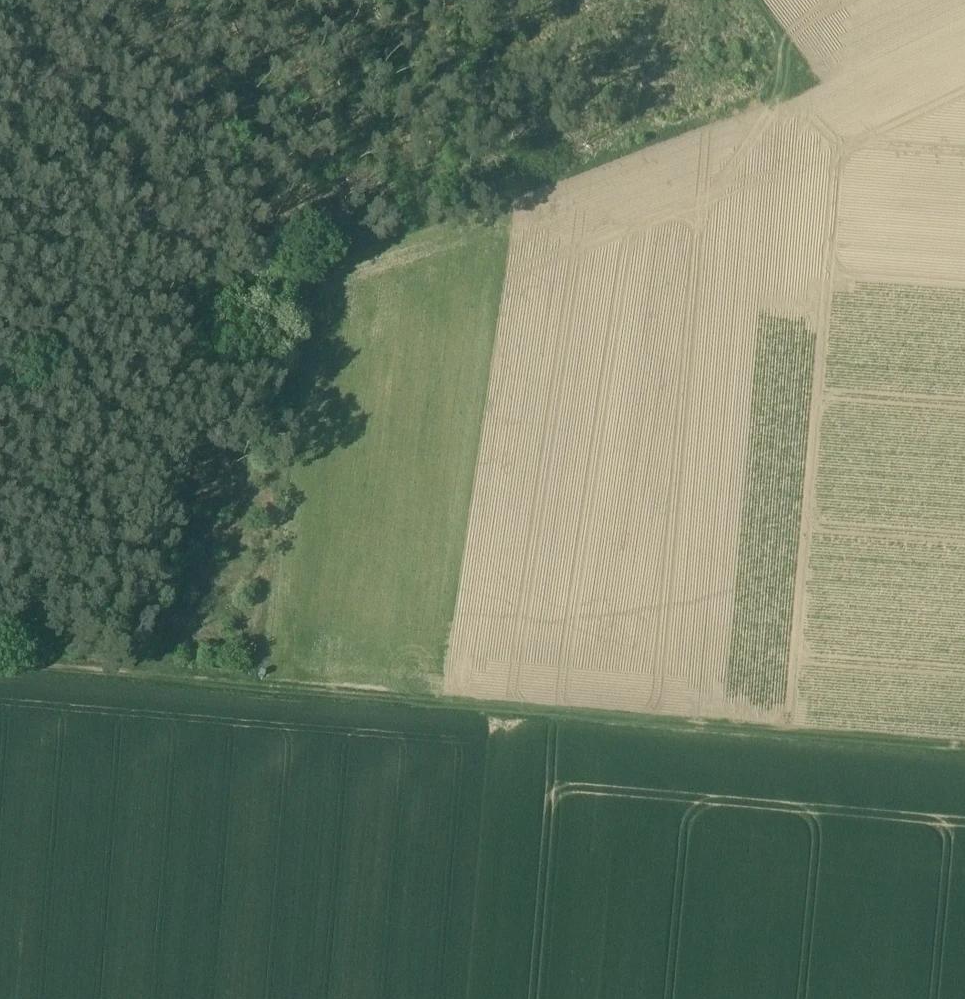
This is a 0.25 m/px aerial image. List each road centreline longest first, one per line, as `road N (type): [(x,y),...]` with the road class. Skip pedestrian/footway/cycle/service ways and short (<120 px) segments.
road 1 (track): [(0,665),(964,746)]

